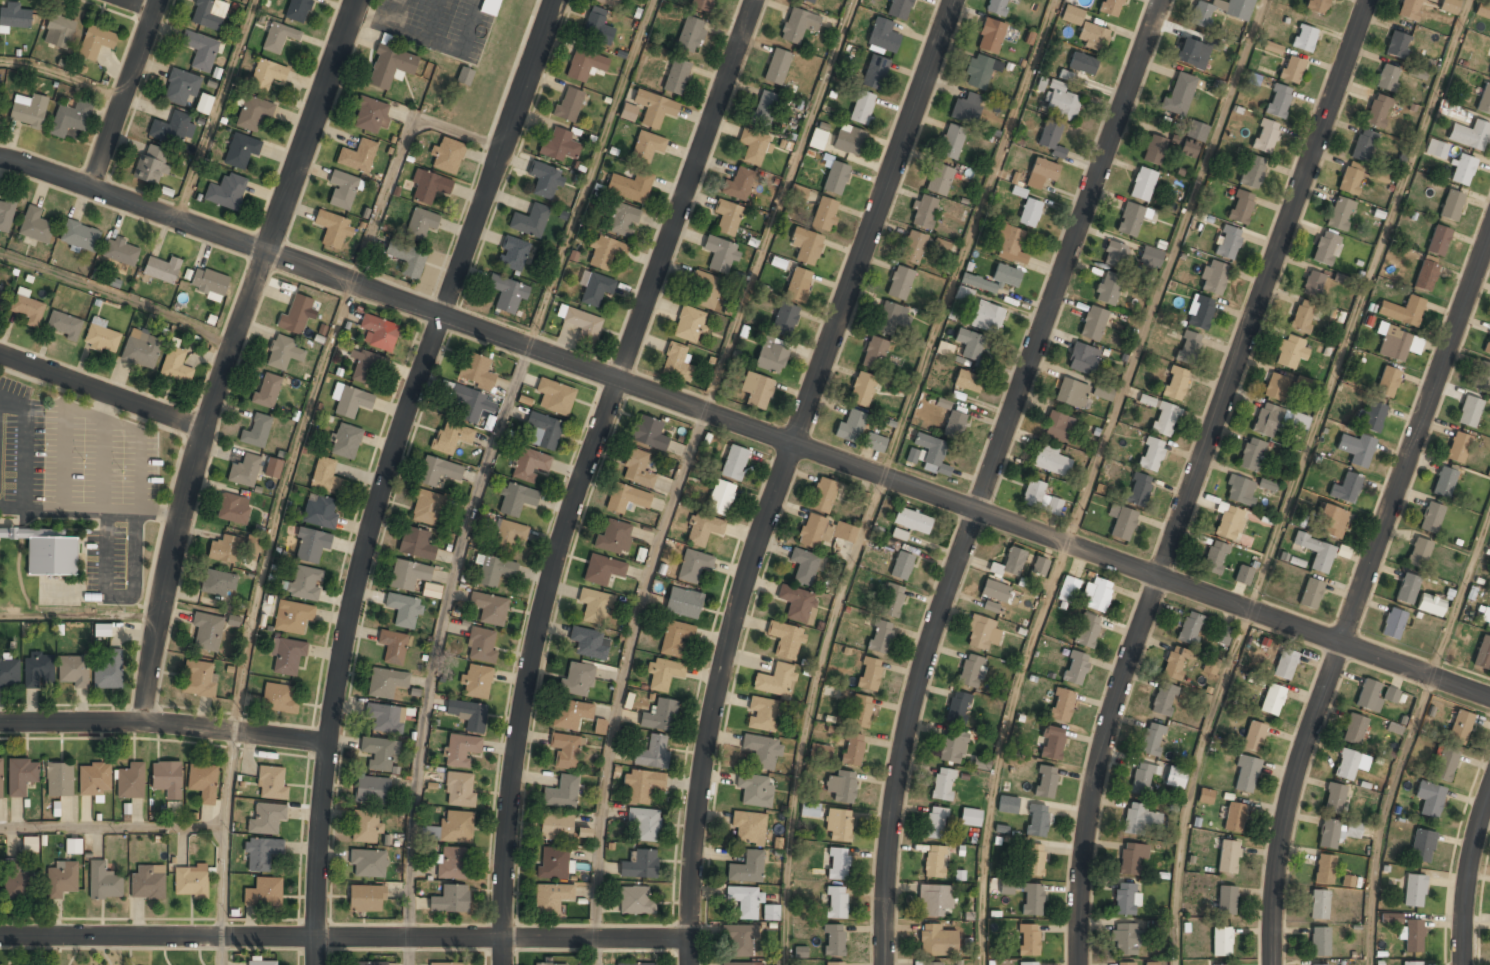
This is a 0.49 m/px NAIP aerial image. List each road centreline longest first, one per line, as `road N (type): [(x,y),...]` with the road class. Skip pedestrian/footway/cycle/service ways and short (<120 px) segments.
road 1 (residential): [(1489,697),(0,161)]
road 2 (residential): [(1369,0),(1121,683),(1089,807),(1079,964)]
road 3 (residential): [(1160,0),(932,640),(897,786),(885,964)]
road 4 (residential): [(953,0),(722,647),(699,770),(690,964)]
road 5 (residential): [(756,0),(572,503),(544,601),(511,782),(502,964)]
road 6 (residential): [(557,0),(390,465),(353,597),(323,787),(318,964)]
road 7 (residential): [(1489,232),(1298,768),(1278,869),(1274,964)]
road 8 (residential): [(359,0),(192,468),(143,723)]
road 9 (residential): [(690,938),(0,937)]
road 10 (residential): [(328,743),(189,725),(0,724)]
road 11 (residential): [(204,431),(0,356)]
road 12 (residential): [(159,0),(91,188)]
road 13 (residential): [(1489,793),(1468,880),(1466,964)]

